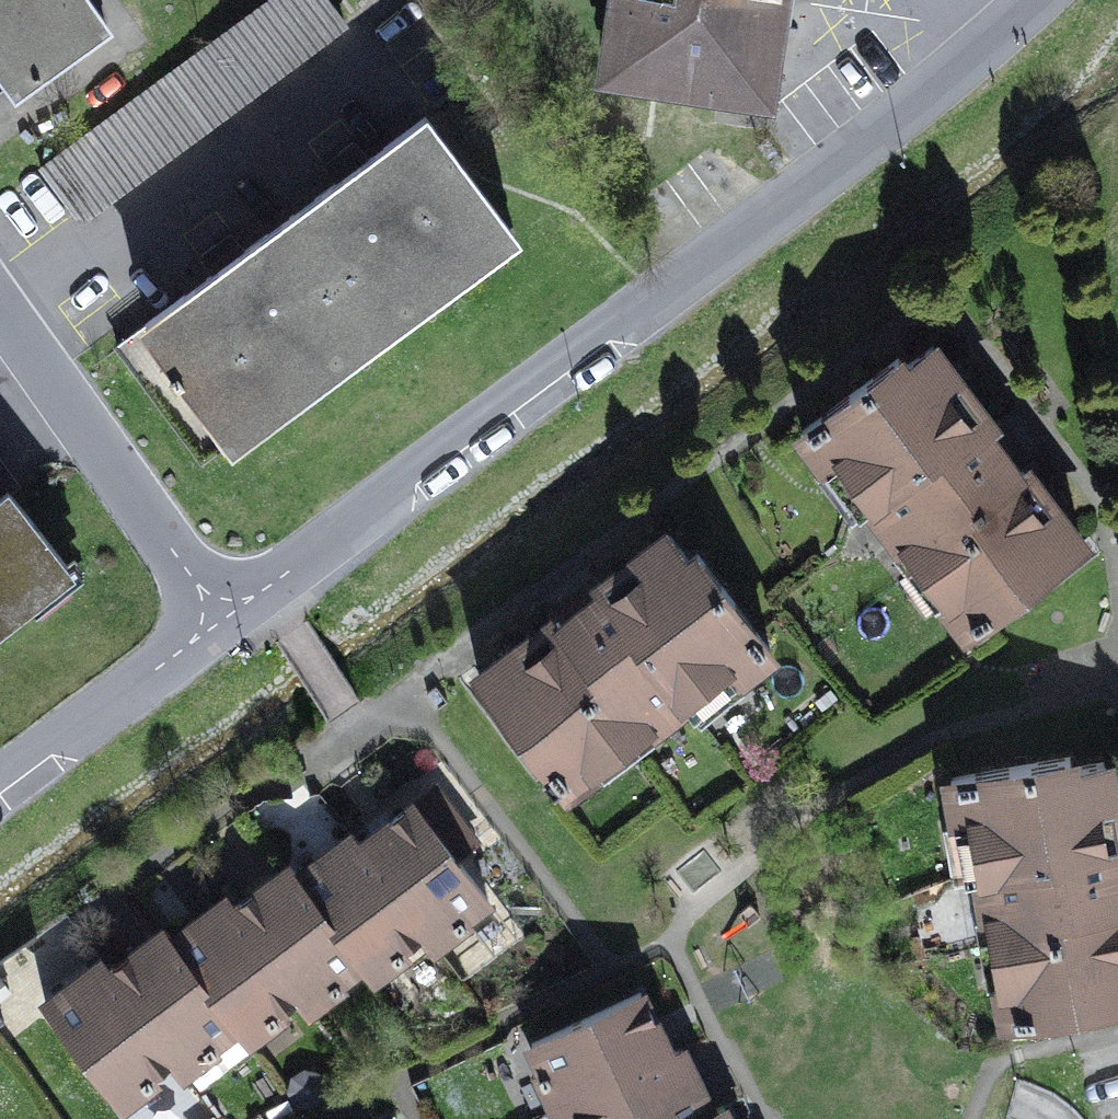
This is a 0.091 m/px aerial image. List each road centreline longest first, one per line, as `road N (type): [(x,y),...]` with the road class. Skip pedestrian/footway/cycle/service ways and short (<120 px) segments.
road 1 (residential): [(223,618),(823,176),(1033,0)]
road 2 (residential): [(0,305),(223,618)]
road 3 (residential): [(0,784),(223,618)]

